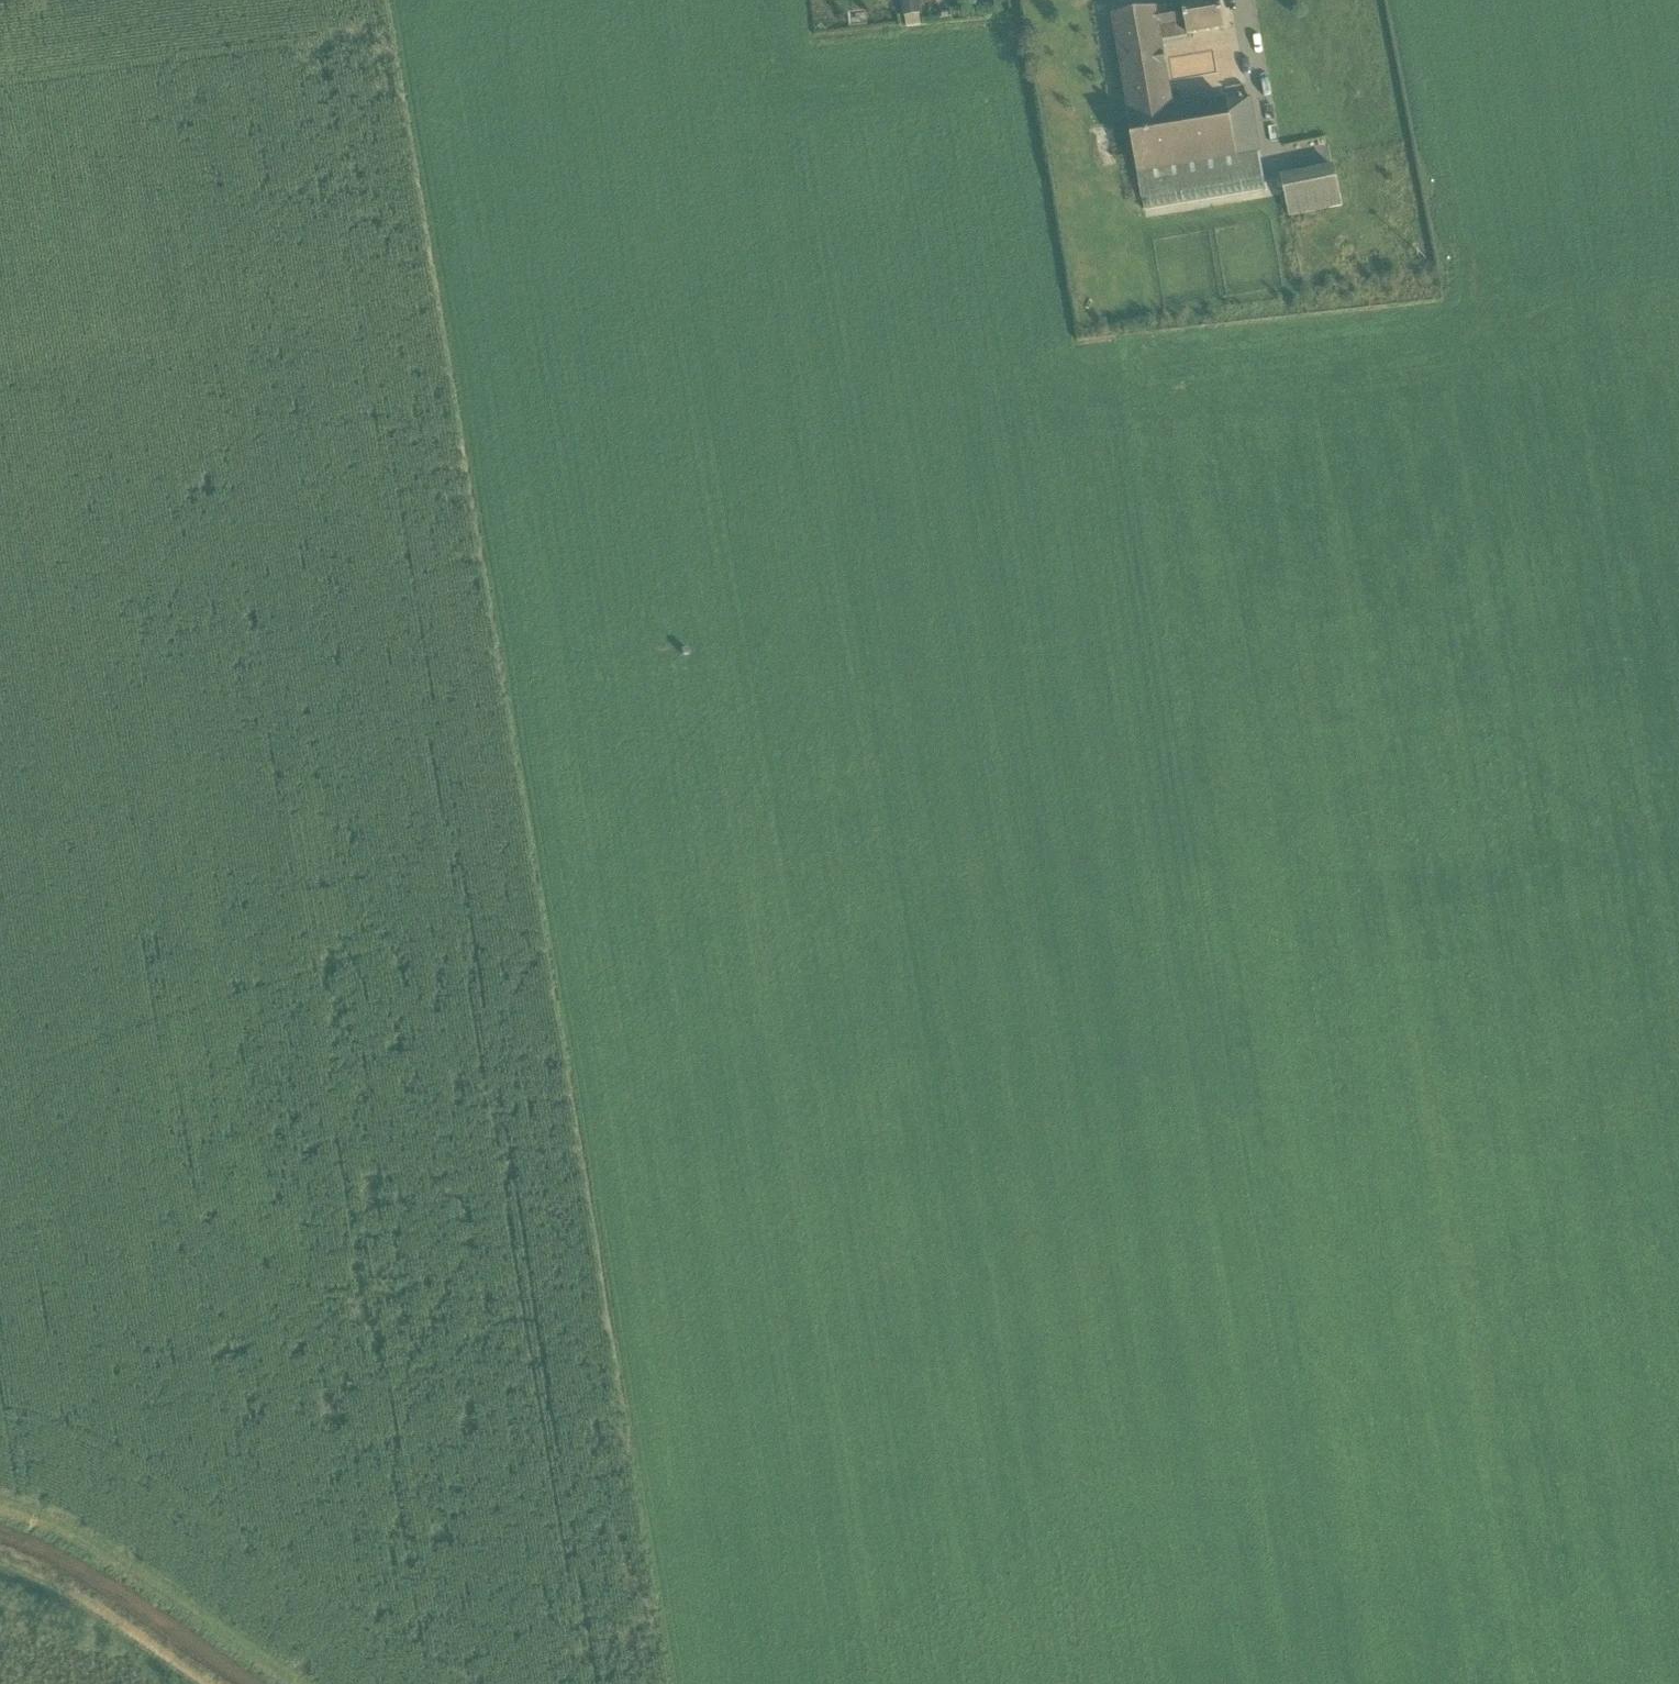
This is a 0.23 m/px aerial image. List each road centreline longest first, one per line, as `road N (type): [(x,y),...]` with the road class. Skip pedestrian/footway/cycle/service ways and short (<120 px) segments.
road 1 (track): [(0,1505),(50,1523),(298,1683)]

